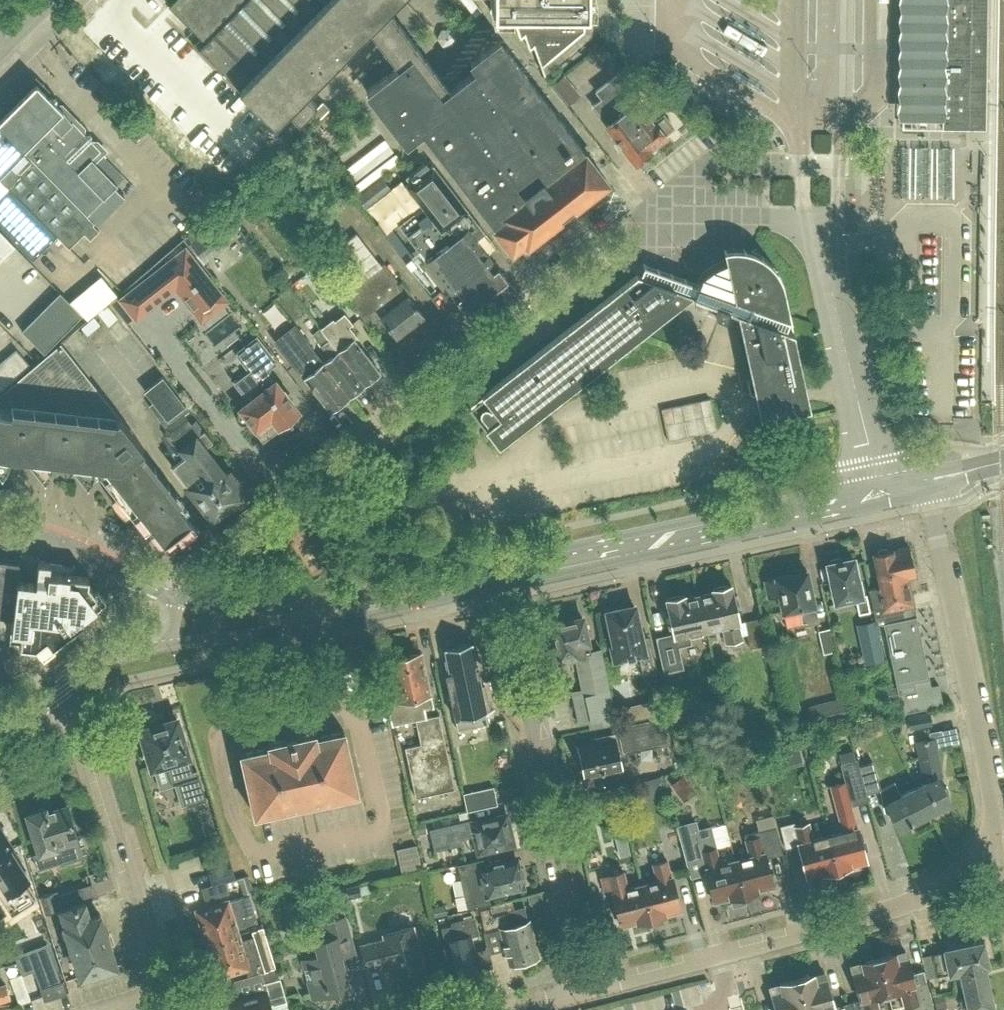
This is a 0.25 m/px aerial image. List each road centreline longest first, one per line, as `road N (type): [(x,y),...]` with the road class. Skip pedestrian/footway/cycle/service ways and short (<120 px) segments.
road 1 (residential): [(205,581),(615,259),(660,232),(704,219),(805,228),(828,250)]
road 2 (residential): [(983,852),(937,889),(895,909),(585,992)]
road 3 (residential): [(585,992),(498,587)]
road 4 (residential): [(983,852),(994,809),(926,480)]
road 5 (secondary): [(526,567),(879,489)]
road 6 (secondary): [(526,567),(507,563),(268,607),(178,599)]
road 7 (residential): [(70,684),(173,1009)]
road 8 (secondary): [(171,645),(302,628),(498,587)]
road 9 (residential): [(879,489),(828,250)]
road 10 (secondary): [(178,599),(51,540),(0,528)]

